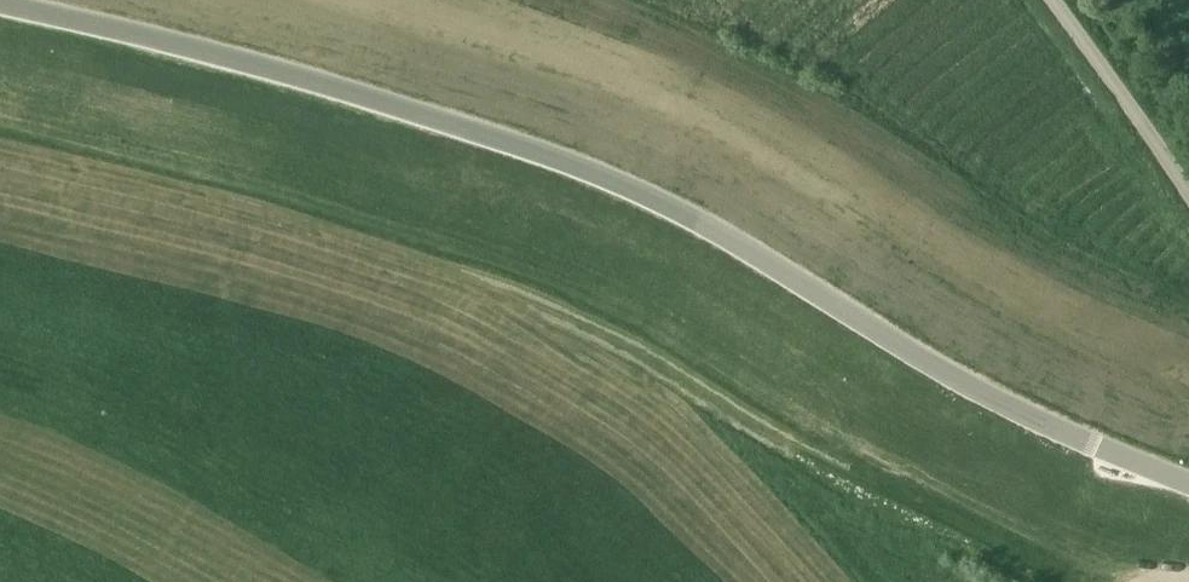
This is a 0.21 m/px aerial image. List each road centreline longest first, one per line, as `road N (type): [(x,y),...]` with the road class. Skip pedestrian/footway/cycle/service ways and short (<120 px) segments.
road 1 (unclassified): [(1188,483),(946,375),(749,251),(593,172),(218,54),(0,3)]
road 2 (track): [(0,115),(383,212),(603,292),(923,480),(1145,581)]
road 3 (unclassified): [(1188,182),(1067,0)]

